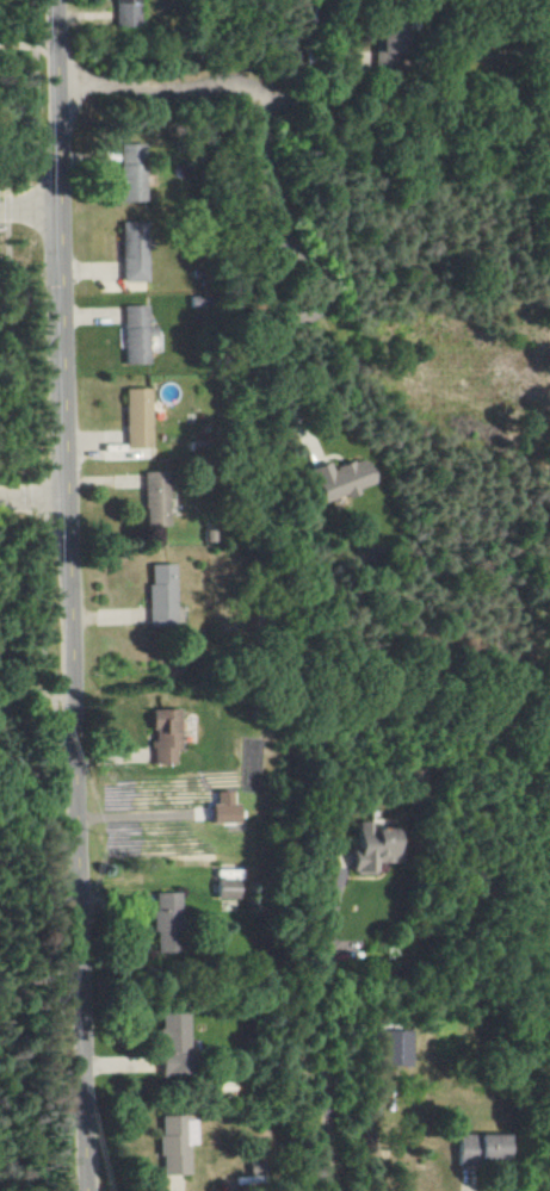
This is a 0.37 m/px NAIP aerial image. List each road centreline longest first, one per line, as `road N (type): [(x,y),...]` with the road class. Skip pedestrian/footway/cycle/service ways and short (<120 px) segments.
road 1 (residential): [(91,1190),(62,0)]
road 2 (residential): [(64,87),(165,97),(241,85),(258,91),(268,99),(267,162),(295,258),(316,262),(332,286),(327,306),(310,320),(280,314),(270,296),(272,275),(295,258)]

